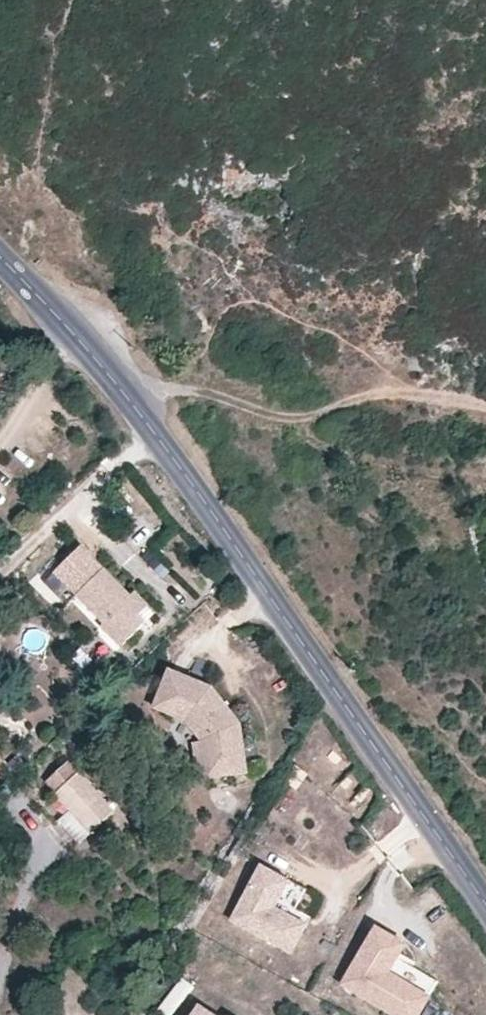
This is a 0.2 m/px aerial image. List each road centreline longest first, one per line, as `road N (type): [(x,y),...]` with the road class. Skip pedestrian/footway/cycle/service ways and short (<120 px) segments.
road 1 (tertiary): [(485,904),(142,421),(0,268)]
road 2 (track): [(142,421),(156,388),(178,386),(286,413),(403,389),(485,410)]

